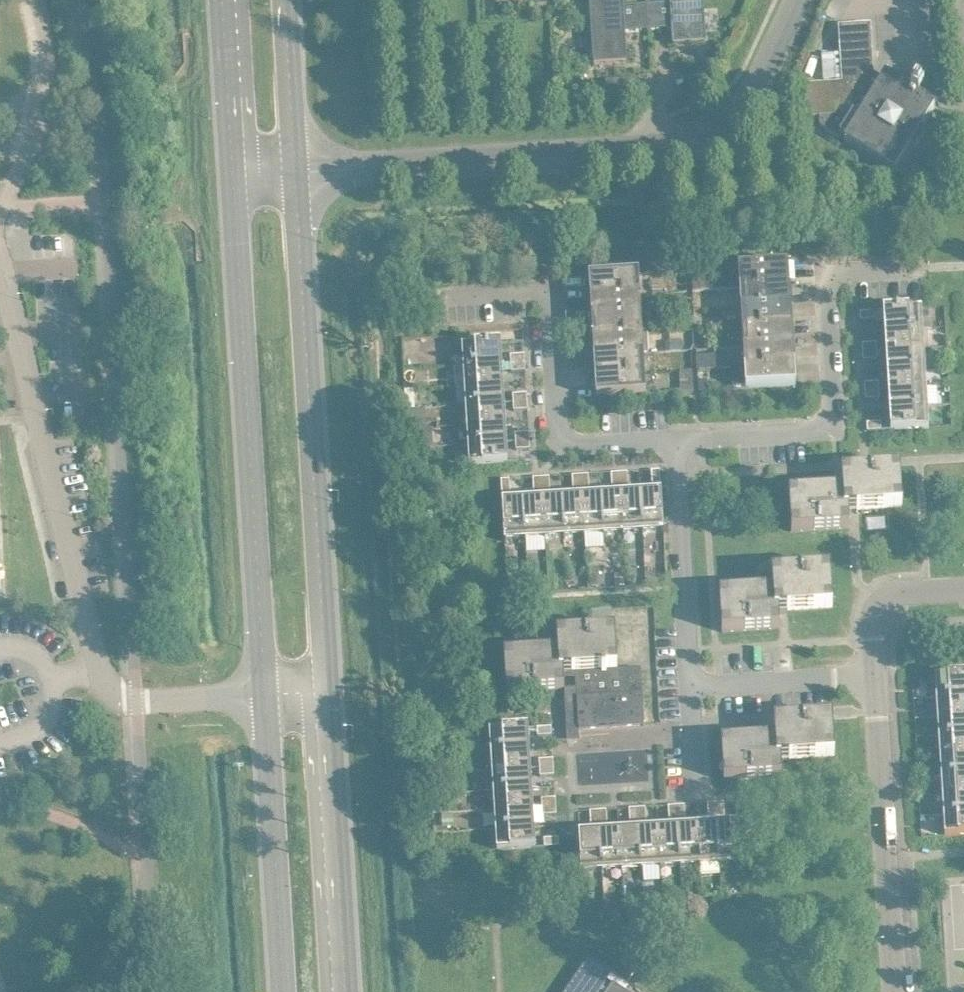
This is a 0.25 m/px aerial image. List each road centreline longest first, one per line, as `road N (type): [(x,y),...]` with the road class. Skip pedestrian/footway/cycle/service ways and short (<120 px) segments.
road 1 (residential): [(0,249),(102,661),(116,691),(140,697),(269,695)]
road 2 (tertiary): [(301,169),(661,144),(703,133),(748,98),(804,0)]
road 3 (secondary): [(333,693),(301,169)]
road 4 (secondary): [(238,173),(269,695)]
road 5 (residential): [(675,445),(843,435),(832,267),(912,262)]
road 6 (residential): [(448,292),(554,286),(564,452),(675,445)]
road 7 (unclassified): [(903,991),(880,672)]
road 8 (secondary): [(351,991),(333,693)]
road 9 (secondary): [(269,695),(286,991)]
road 10 (residential): [(689,684),(675,445)]
road 11 (residential): [(0,217),(52,100),(46,0)]
road 12 (residential): [(880,672),(689,684)]
road 13 (secondary): [(227,0),(238,173)]
road 14 (secondary): [(301,169),(292,0)]
road 15 (unclassified): [(880,672),(879,609),(892,595),(963,587)]

